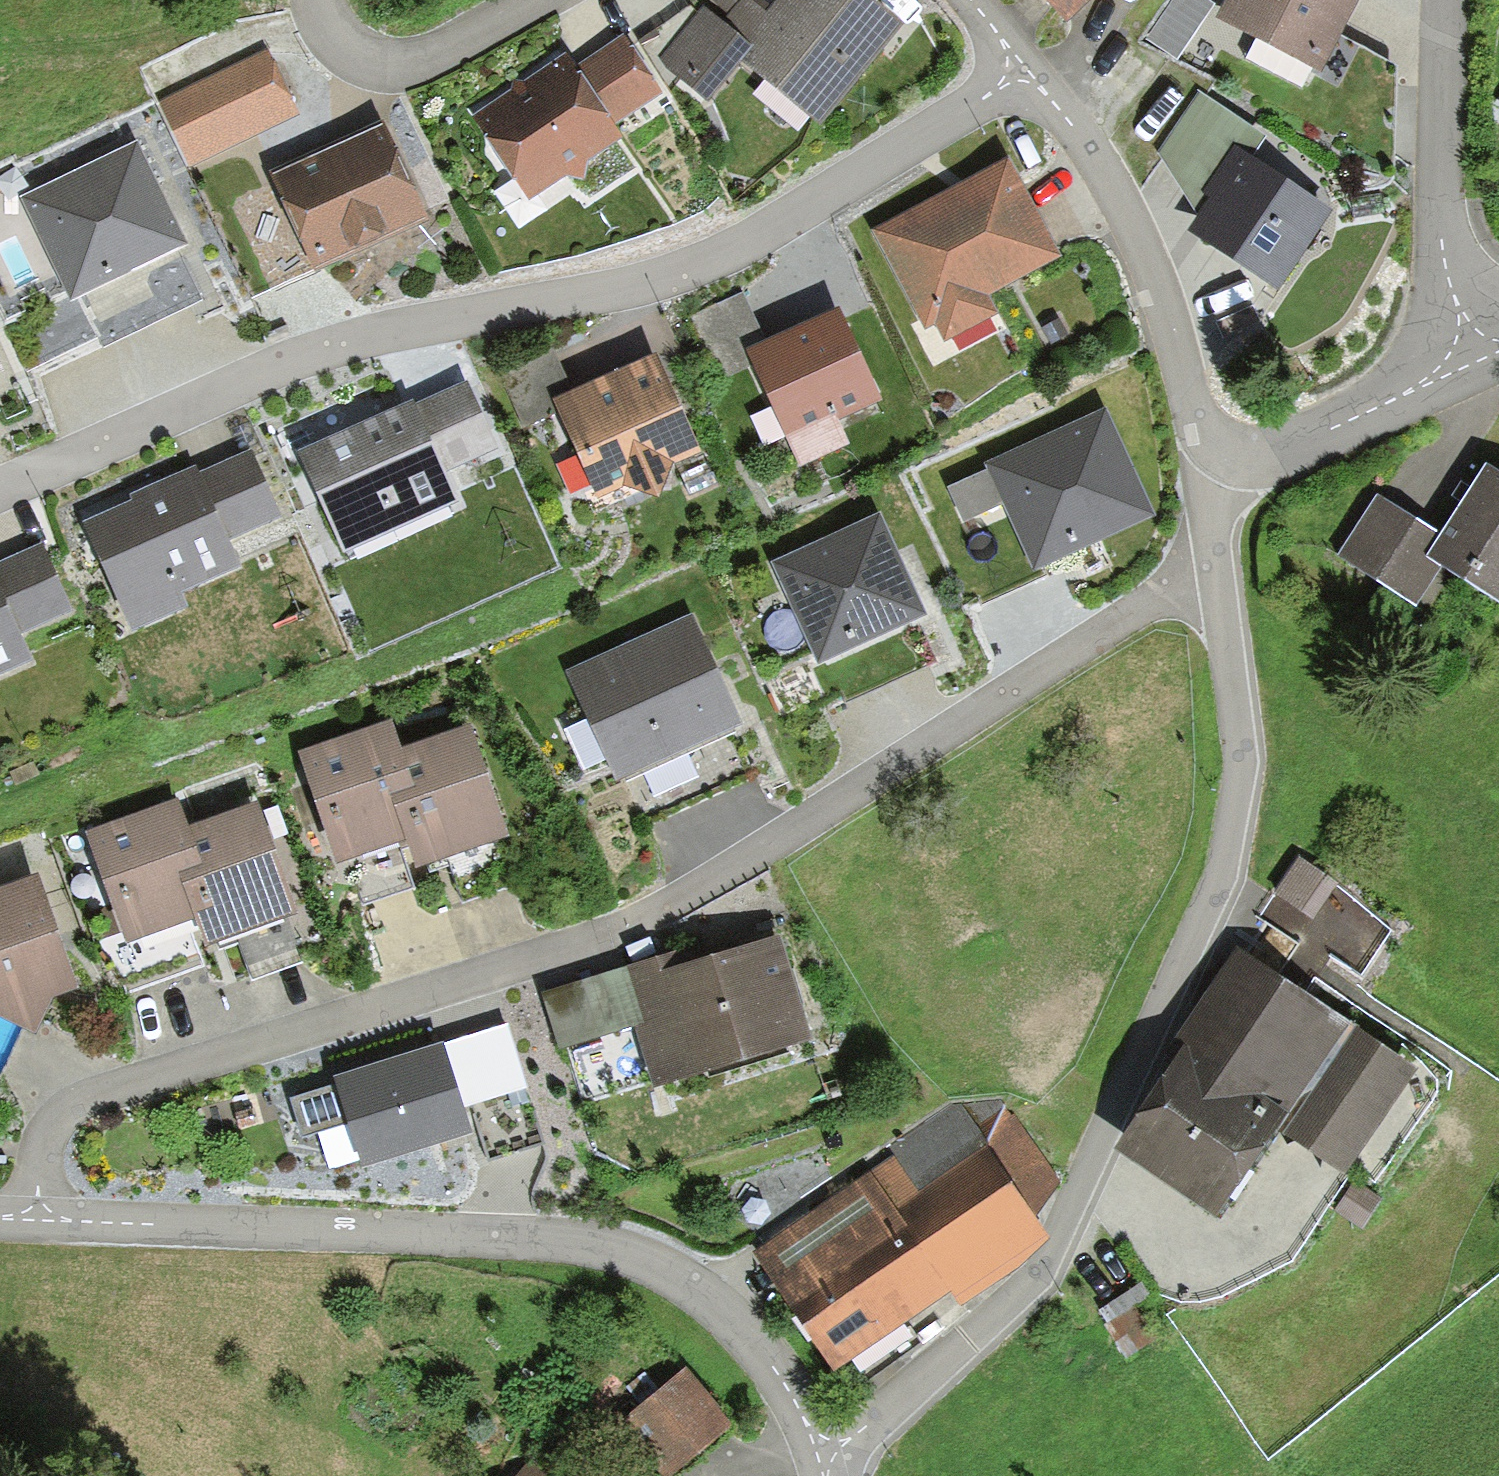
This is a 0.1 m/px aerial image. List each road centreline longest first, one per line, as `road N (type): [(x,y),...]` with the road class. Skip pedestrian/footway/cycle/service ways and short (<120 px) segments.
road 1 (residential): [(36,1219),(46,1142),(69,1106),(588,941),(737,872),(1166,588),(1217,582)]
road 2 (residential): [(0,488),(326,348),(621,289),(700,264),(976,106),(1025,66)]
road 3 (residential): [(1217,582),(1240,756),(1224,859),(1058,1236),(1007,1305),(846,1440),(821,1452)]
road 4 (unclassified): [(821,1452),(787,1385),(733,1319),(674,1275),(602,1245),(36,1219)]
road 5 (residential): [(1025,66),(1117,197),(1156,281),(1191,400),(1205,431),(1230,452)]
road 6 (residential): [(1444,0),(1439,210),(1474,360)]
road 7 (residential): [(1230,452),(1281,450),(1474,360)]
road 8 (residential): [(321,0),(351,51),(394,64),(449,48),(527,0)]
road 9 (residential): [(1230,452),(1213,489),(1217,582)]

